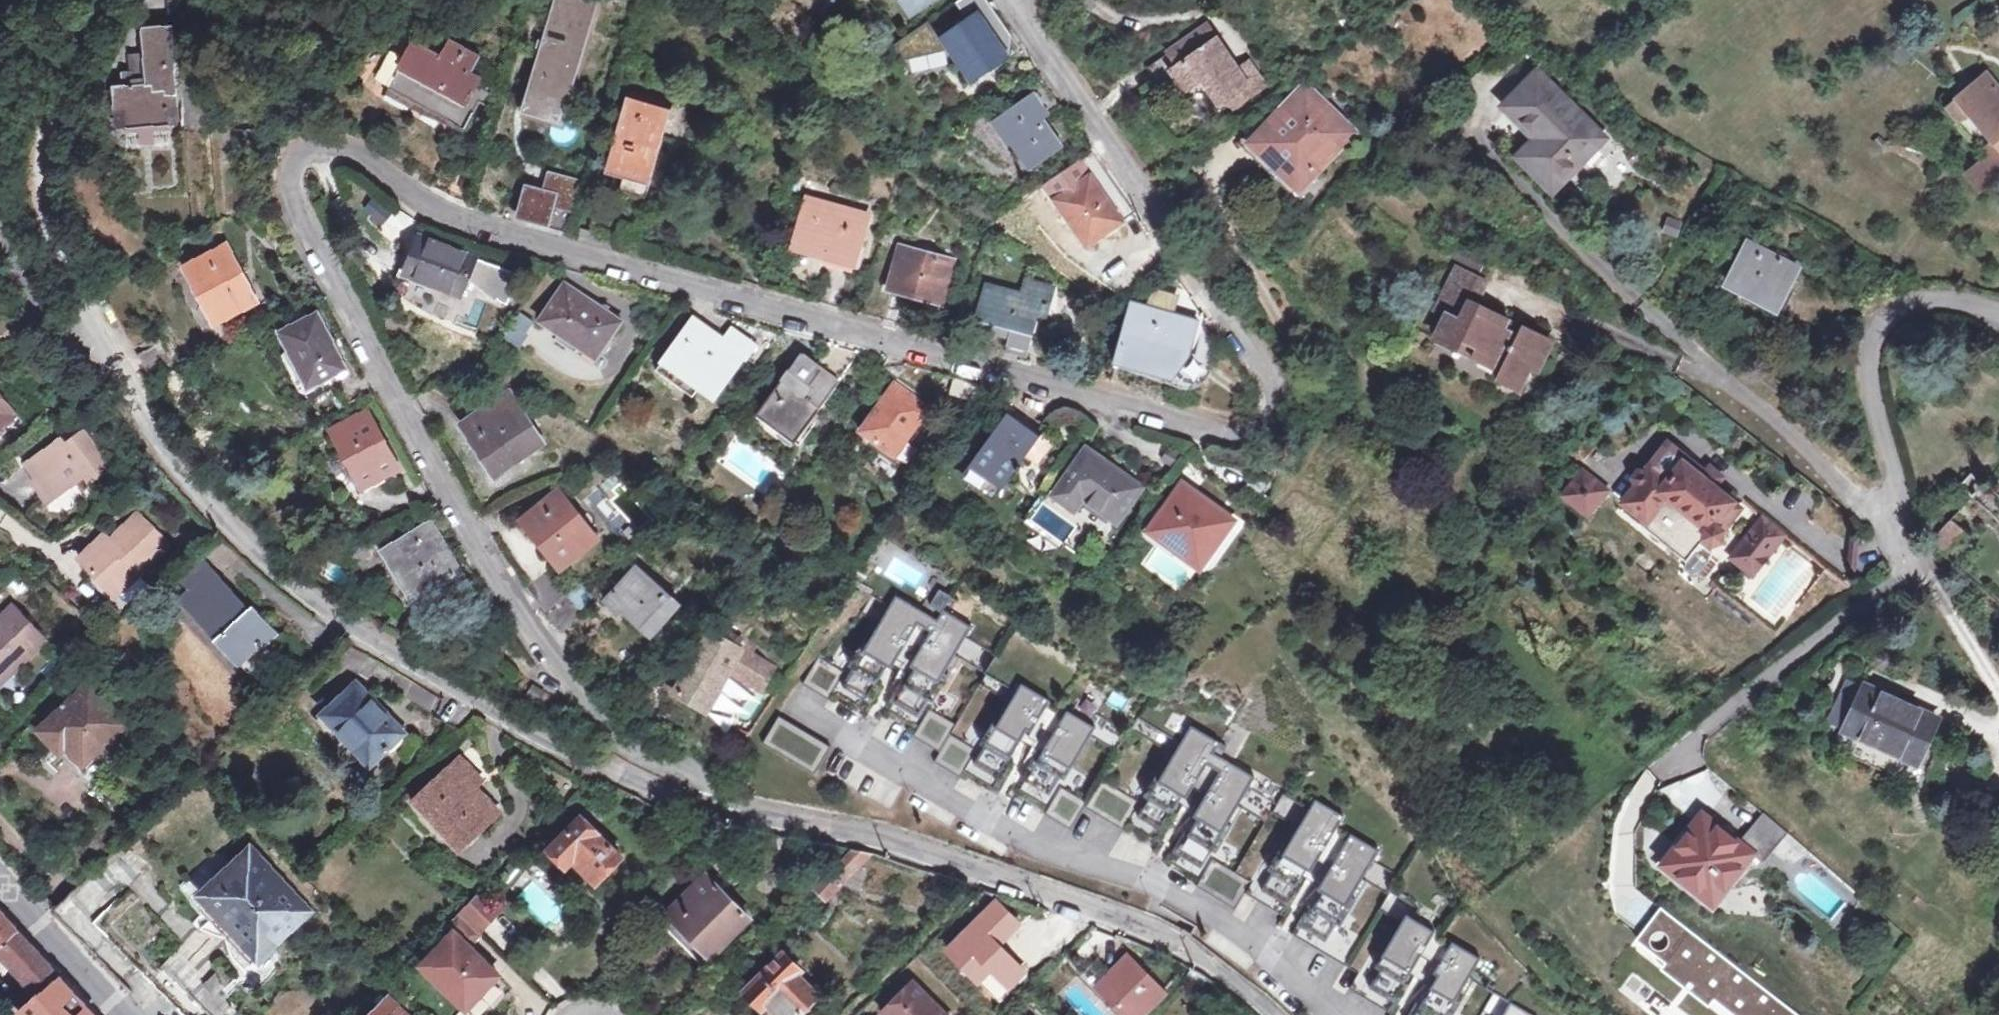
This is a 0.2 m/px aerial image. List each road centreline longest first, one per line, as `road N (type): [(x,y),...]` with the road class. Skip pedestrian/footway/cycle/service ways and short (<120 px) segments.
road 1 (residential): [(726,809),(576,683),(465,540),(311,242),(291,187),(296,156),(335,142),(464,218),(1220,434),(1251,436),(1272,421),(1282,397),(1239,322),(1026,33),(1016,0)]
road 2 (residential): [(726,809),(593,766),(327,606),(248,543),(186,473),(139,413),(107,345)]
road 3 (residential): [(1702,358),(1752,394),(1853,493),(1903,527),(1872,364),(1881,316),(1903,302),(1946,296),(1998,304)]
road 4 (residential): [(1273,1014),(1182,944),(1095,908),(872,834),(726,809)]
road 5 (residential): [(107,345),(52,237),(40,171),(63,61),(104,0)]
road 6 (tertiary): [(0,873),(129,1014)]
road 7 (residential): [(107,345),(79,339),(49,318),(31,293),(0,211)]

